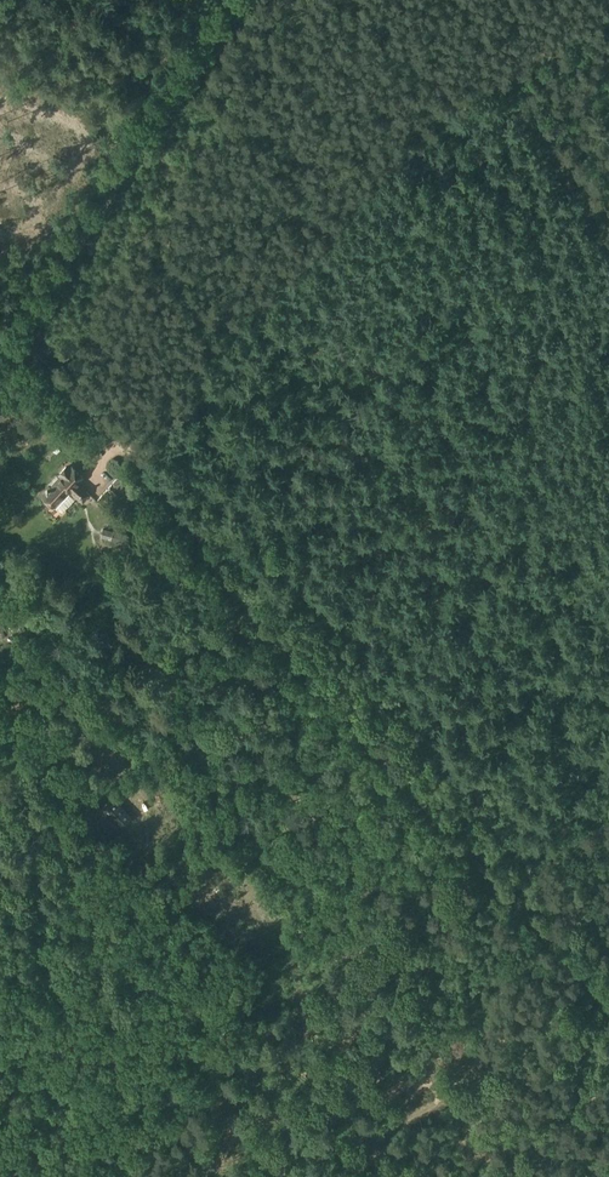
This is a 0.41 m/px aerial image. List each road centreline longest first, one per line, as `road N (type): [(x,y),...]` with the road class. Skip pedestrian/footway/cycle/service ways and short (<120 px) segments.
road 1 (track): [(146,468),(225,587),(608,1016)]
road 2 (track): [(24,347),(253,0)]
road 3 (track): [(24,347),(146,468)]

